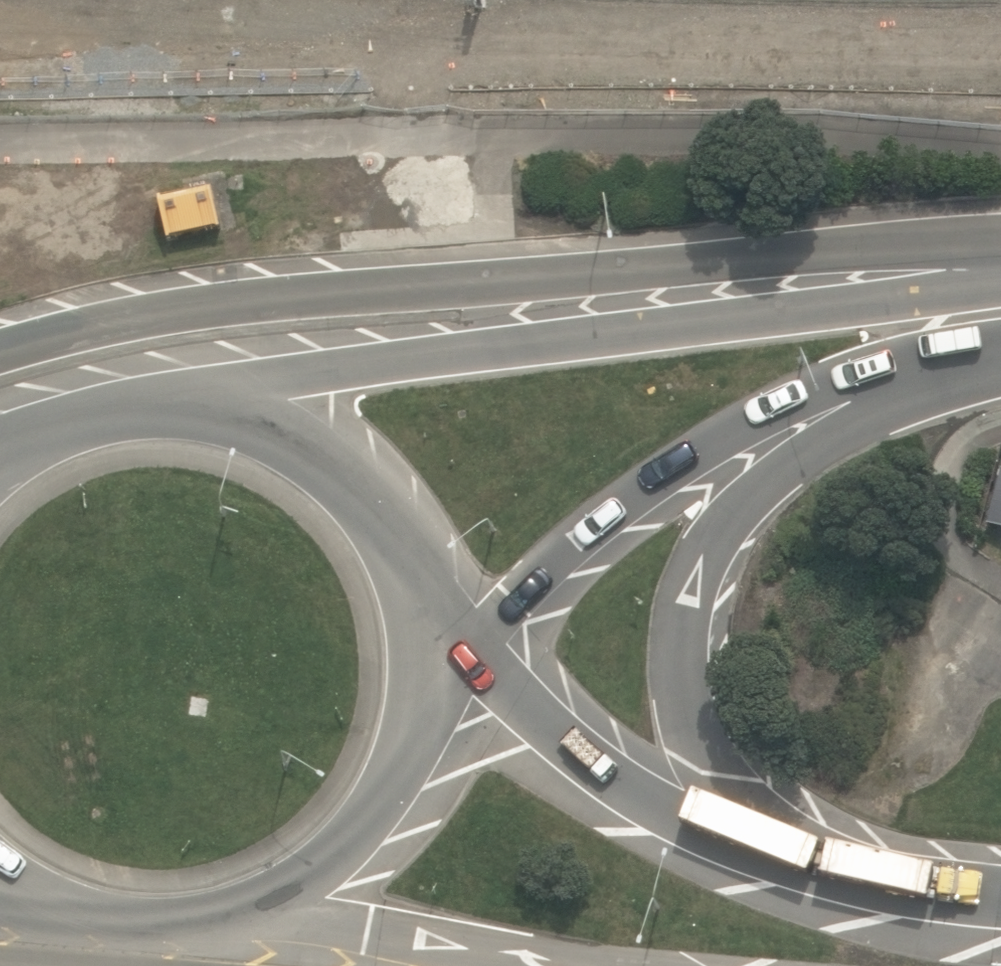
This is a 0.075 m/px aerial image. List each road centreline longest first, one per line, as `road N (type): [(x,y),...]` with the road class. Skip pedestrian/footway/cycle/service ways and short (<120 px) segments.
road 1 (trunk): [(0,357),(205,309),(845,251),(1000,259)]
road 2 (secondary): [(132,396),(363,371),(1000,279)]
road 3 (secondary): [(993,352),(927,358),(803,392),(711,448),(486,617),(428,640)]
road 4 (primary): [(993,352),(821,434),(725,528),(695,582),(685,632),(694,763),(720,835)]
road 5 (primary): [(132,396),(193,396),(252,410),(307,437),(354,476),(391,524),(417,580),(428,640)]
road 6 (primary): [(429,675),(720,835)]
road 7 (primary): [(429,675),(401,780),(372,826),(335,865),(239,917)]
road 8 (primary): [(720,835),(833,880),(1000,903)]
road 9 (primary): [(523,965),(239,917)]
road 10 (primary): [(239,917),(146,928),(56,907)]
road 11 (primary): [(0,448),(82,406),(132,396)]

